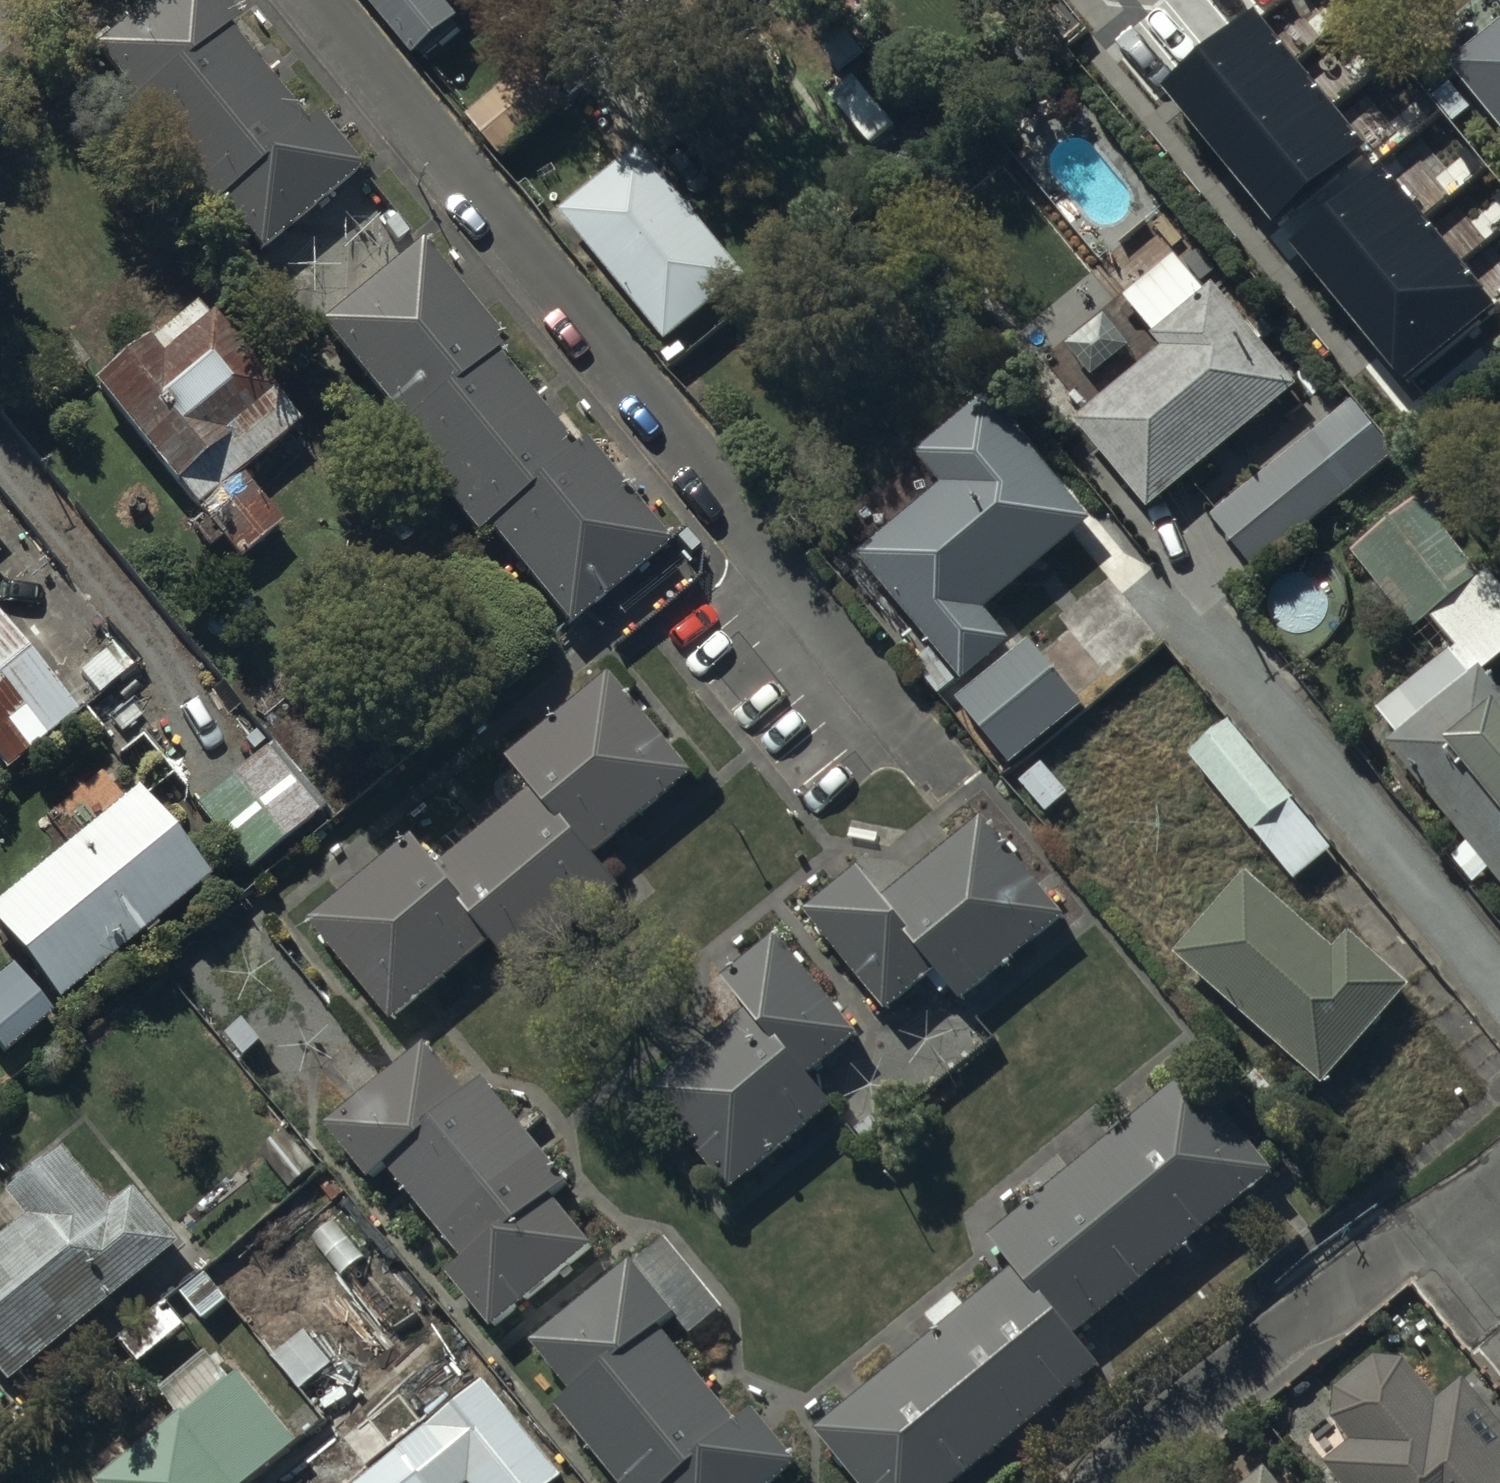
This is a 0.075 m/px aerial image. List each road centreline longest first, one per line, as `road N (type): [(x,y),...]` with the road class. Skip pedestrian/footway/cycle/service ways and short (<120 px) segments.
road 1 (residential): [(944,774),(311,0)]
road 2 (residential): [(1108,1482),(1397,1244)]

